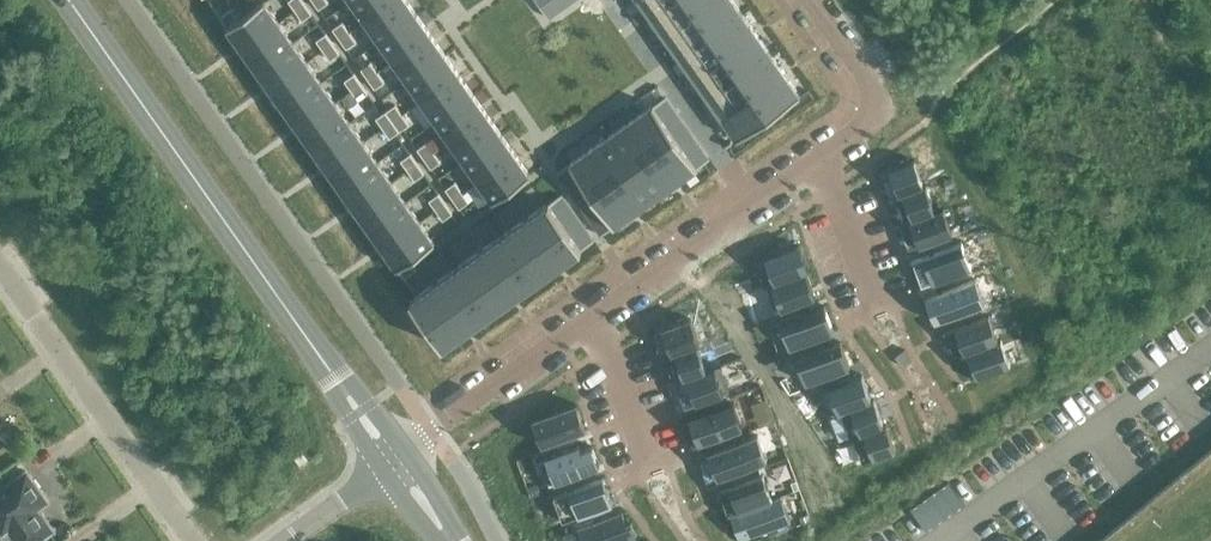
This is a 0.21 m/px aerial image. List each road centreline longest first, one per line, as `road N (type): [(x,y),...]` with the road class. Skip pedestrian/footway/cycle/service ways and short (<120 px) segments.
road 1 (tertiary): [(67,0),(394,462)]
road 2 (residential): [(0,265),(192,540)]
road 3 (residential): [(587,319),(813,163)]
road 4 (residential): [(394,462),(587,319)]
road 5 (residential): [(813,163),(869,121),(877,105),(809,0)]
road 6 (residential): [(587,319),(605,343),(646,457)]
road 7 (residential): [(813,163),(835,193),(873,297)]
road 8 (residential): [(287,540),(394,462)]

